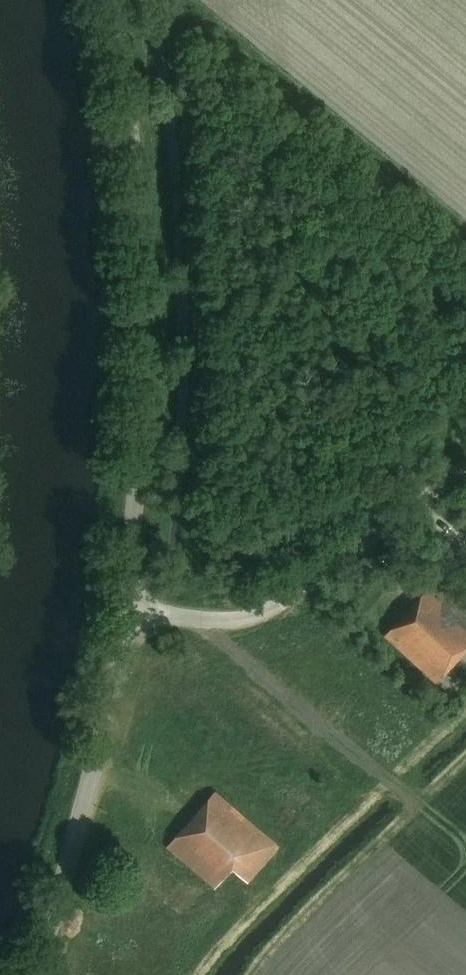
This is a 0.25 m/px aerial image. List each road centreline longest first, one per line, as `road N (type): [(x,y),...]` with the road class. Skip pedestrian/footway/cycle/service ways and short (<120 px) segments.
road 1 (unclassified): [(131,604),(142,283),(131,118),(111,0)]
road 2 (unclassified): [(131,604),(182,619),(253,620),(292,602),(465,454)]
road 3 (unclassified): [(35,974),(131,604)]

